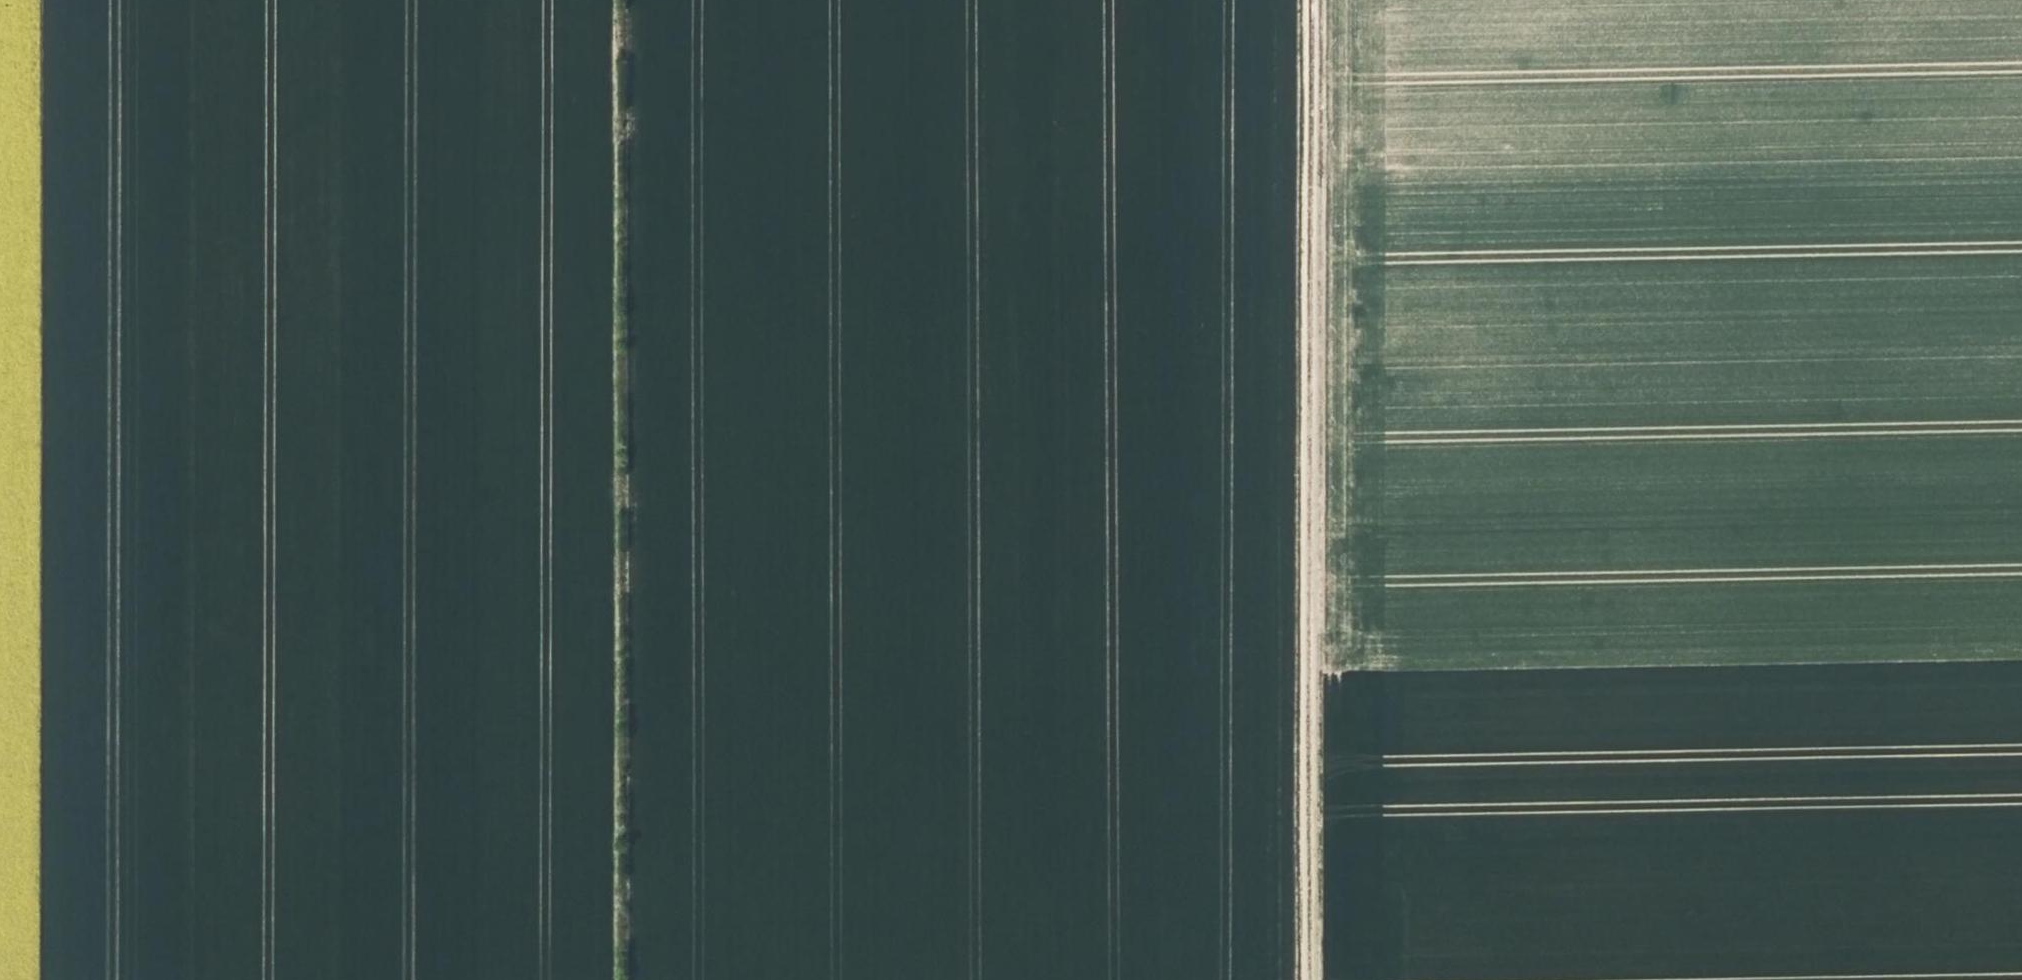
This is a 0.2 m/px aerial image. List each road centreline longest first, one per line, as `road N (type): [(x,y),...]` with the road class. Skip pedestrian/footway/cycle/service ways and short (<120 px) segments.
road 1 (track): [(1313,0),(1310,979)]

